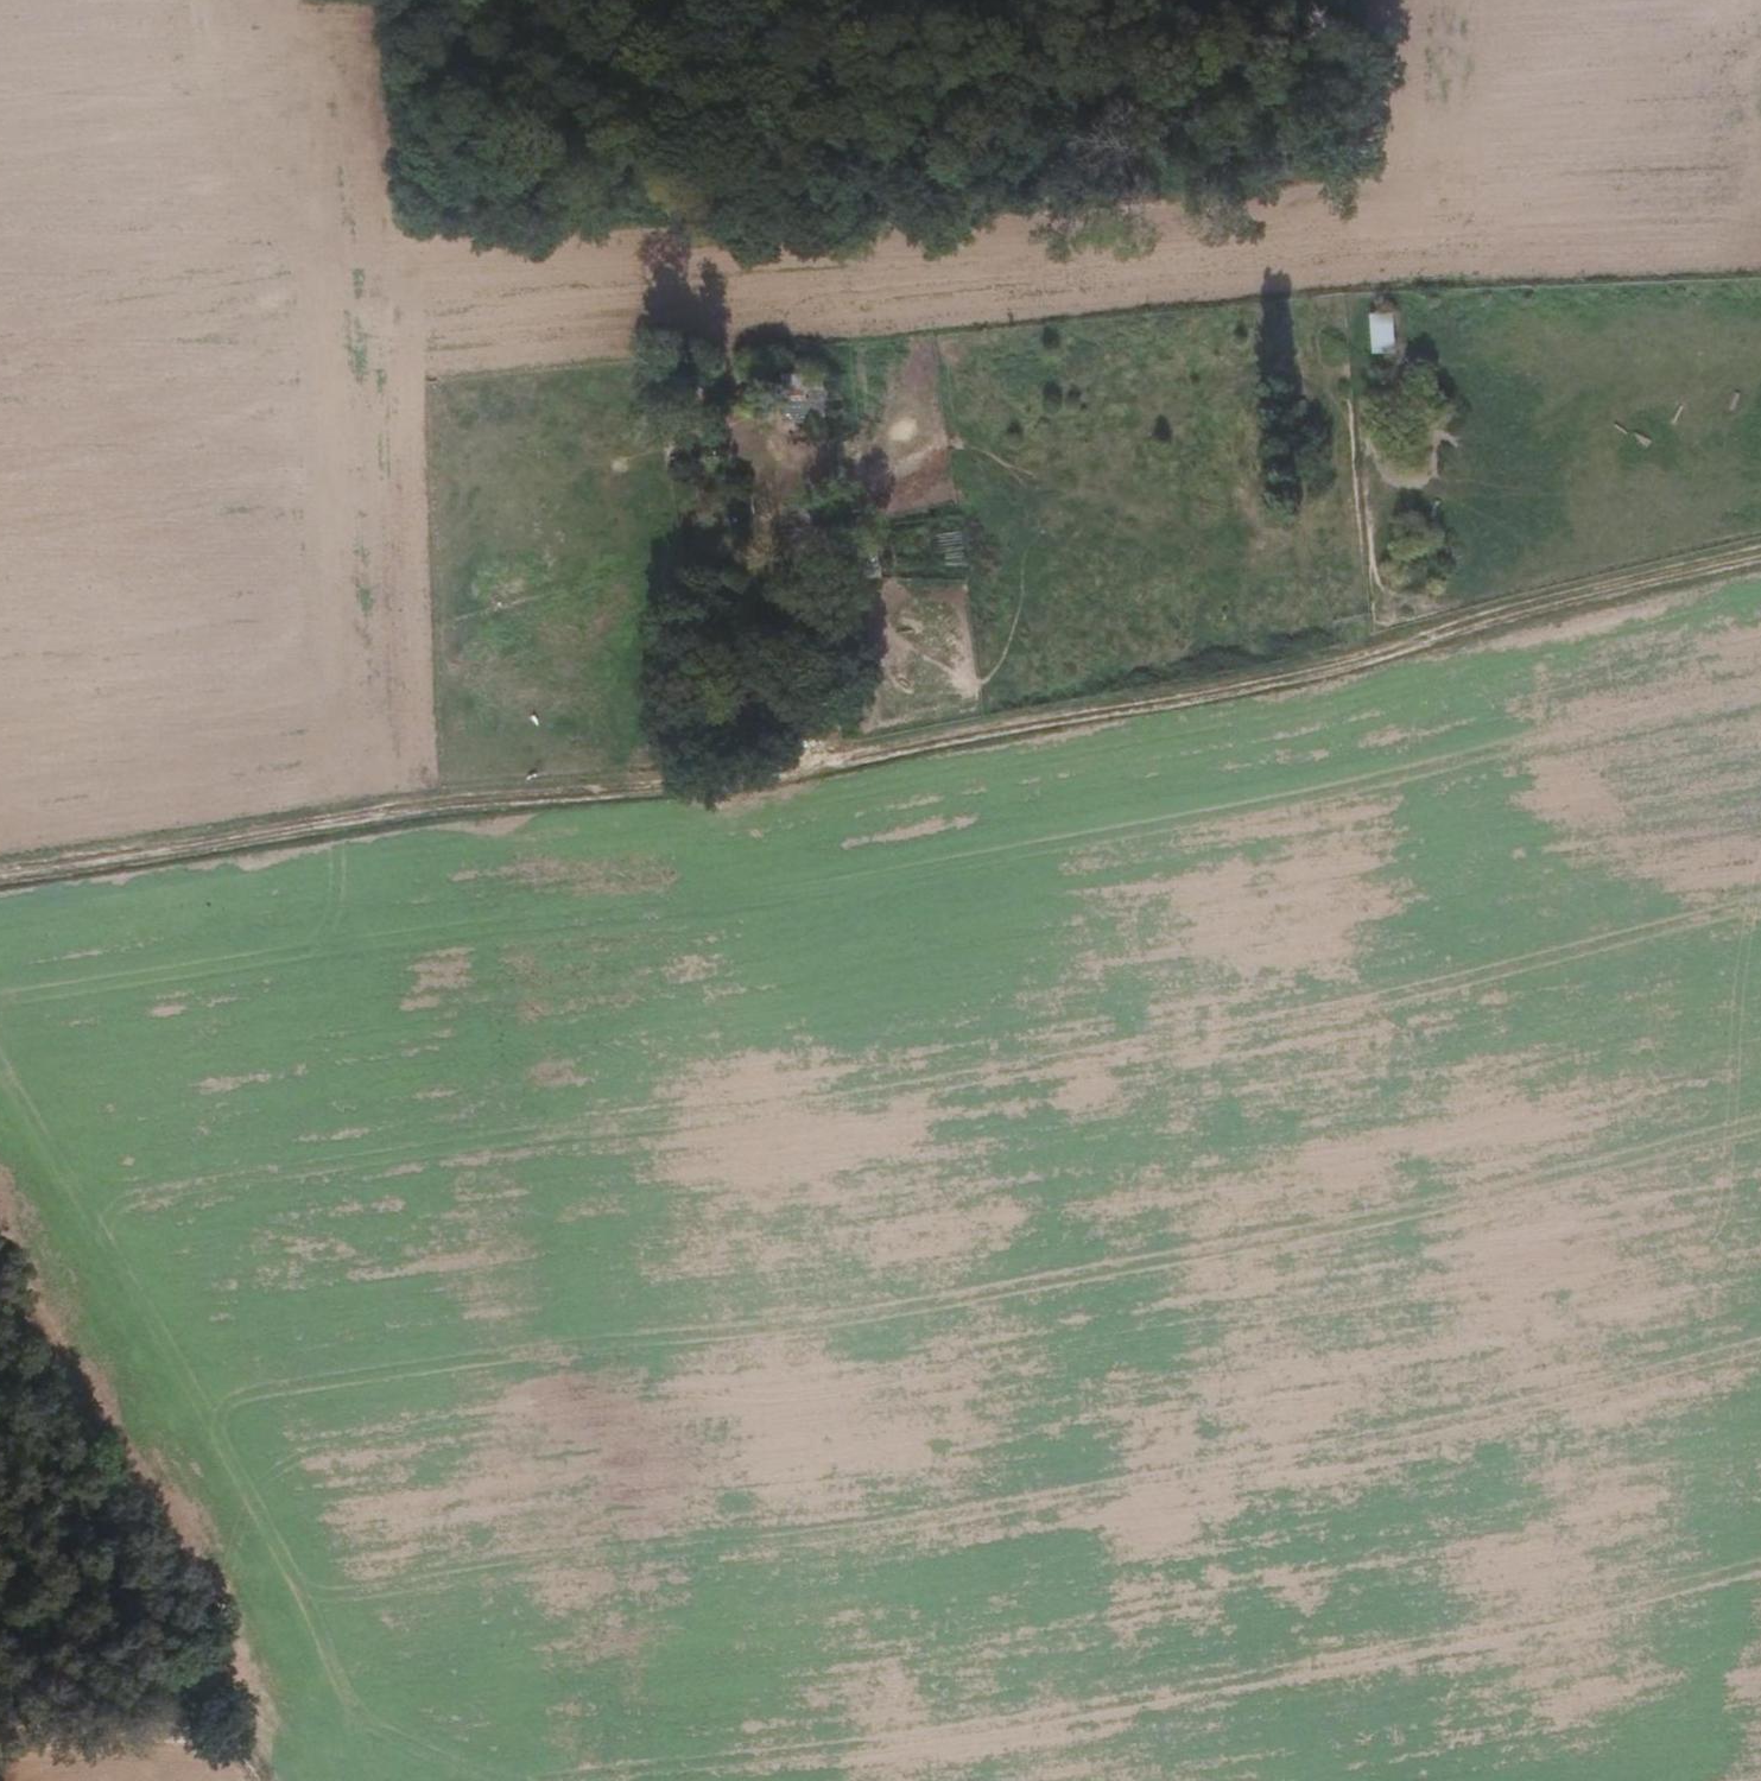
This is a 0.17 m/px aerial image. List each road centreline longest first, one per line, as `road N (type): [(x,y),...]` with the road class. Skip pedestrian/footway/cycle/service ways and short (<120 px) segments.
road 1 (track): [(1760,563),(1453,635),(709,776),(168,834),(0,866)]
road 2 (track): [(0,1265),(131,1474),(273,1780)]

